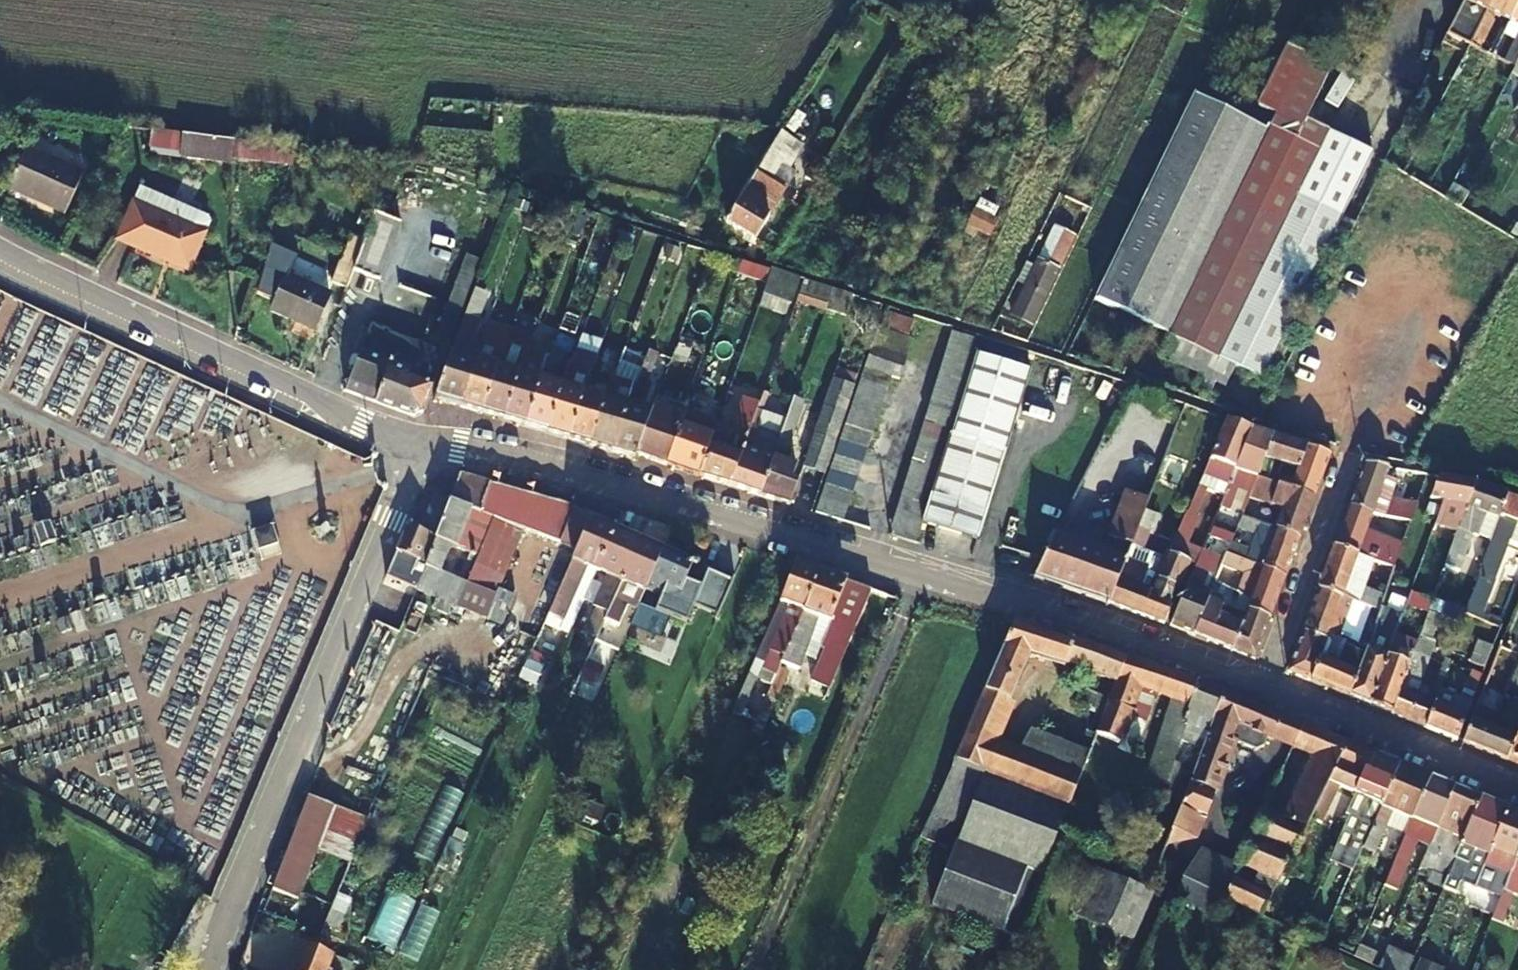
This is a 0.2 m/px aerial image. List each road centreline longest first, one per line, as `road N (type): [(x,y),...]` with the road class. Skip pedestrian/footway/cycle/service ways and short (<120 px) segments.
road 1 (residential): [(1265,688),(1066,618),(580,476),(426,444)]
road 2 (residential): [(208,969),(426,444)]
road 3 (residential): [(426,444),(0,257)]
road 4 (residential): [(1517,787),(1265,688)]
road 5 (residential): [(1347,450),(1265,688)]

